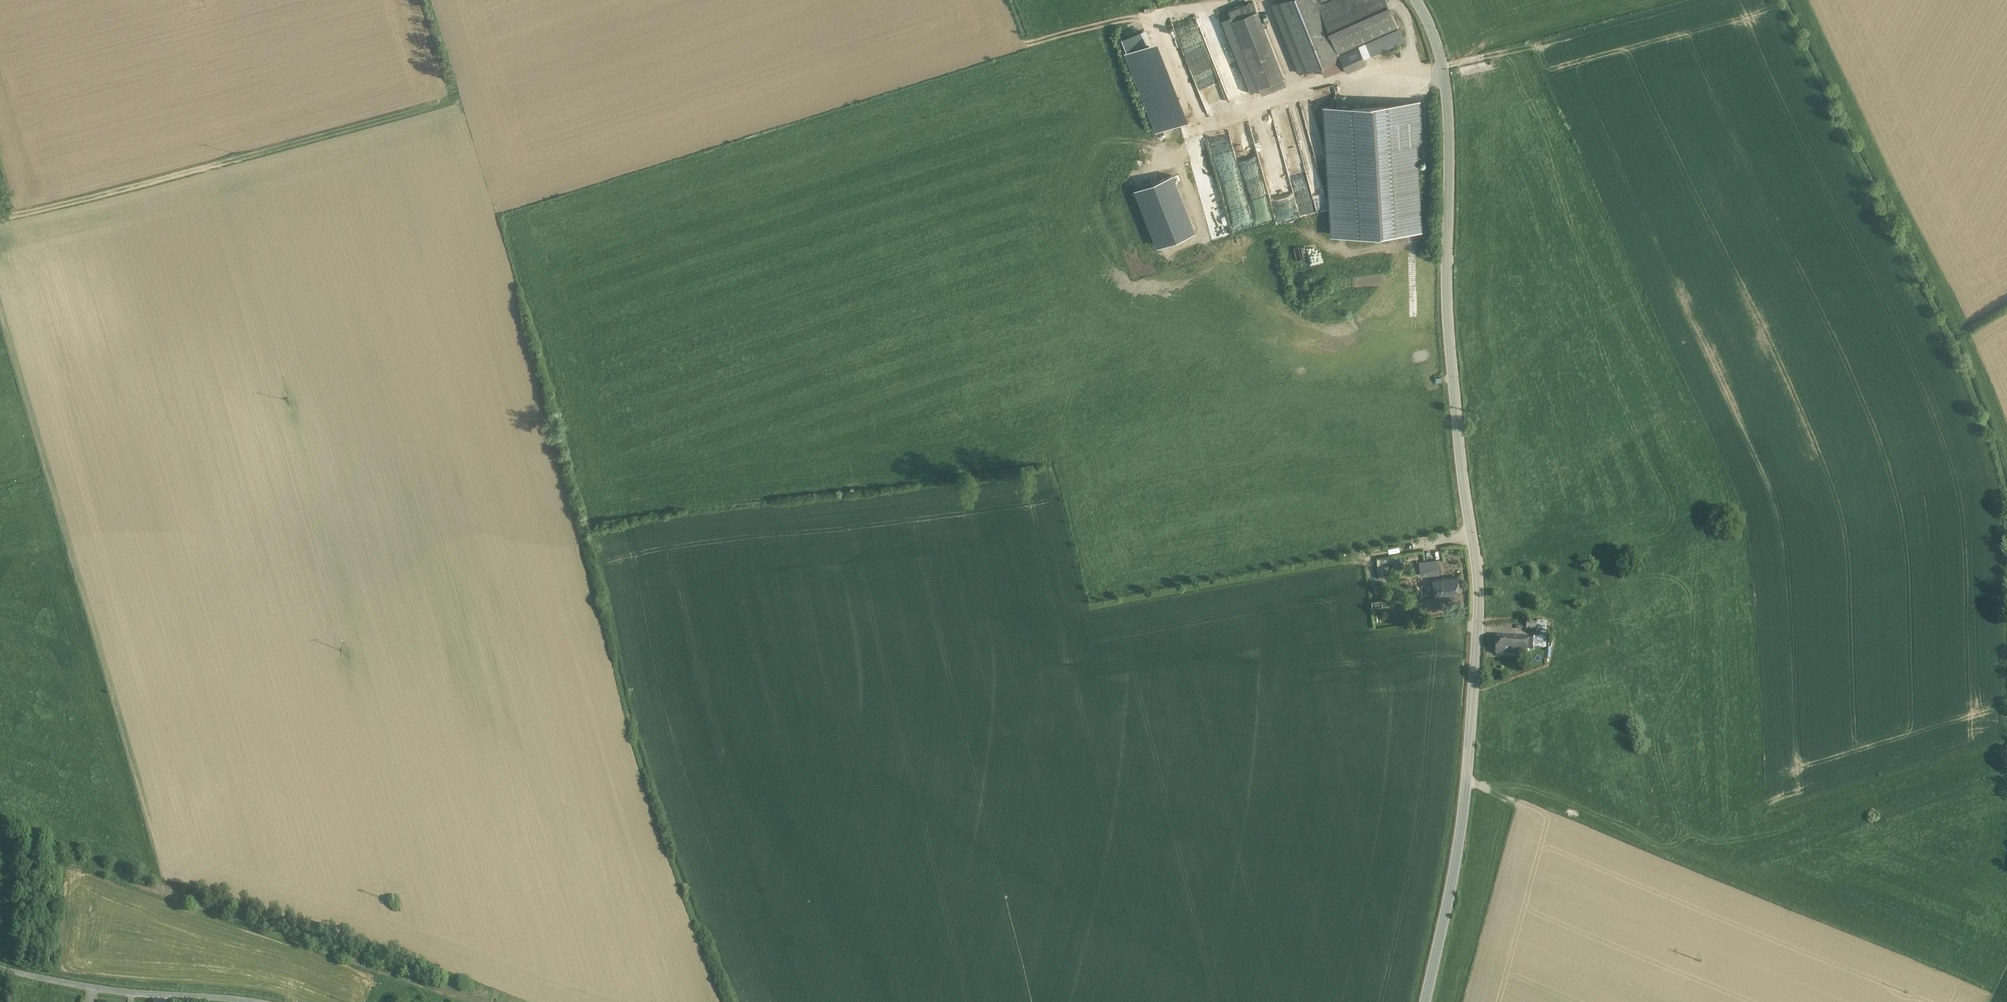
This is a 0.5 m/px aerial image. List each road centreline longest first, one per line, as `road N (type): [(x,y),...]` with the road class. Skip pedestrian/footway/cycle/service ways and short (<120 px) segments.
road 1 (unclassified): [(1426,1001),(1471,763),(1477,575),(1450,312),(1450,100),(1435,36),(1416,0)]
road 2 (residential): [(0,964),(135,993),(266,1001)]

